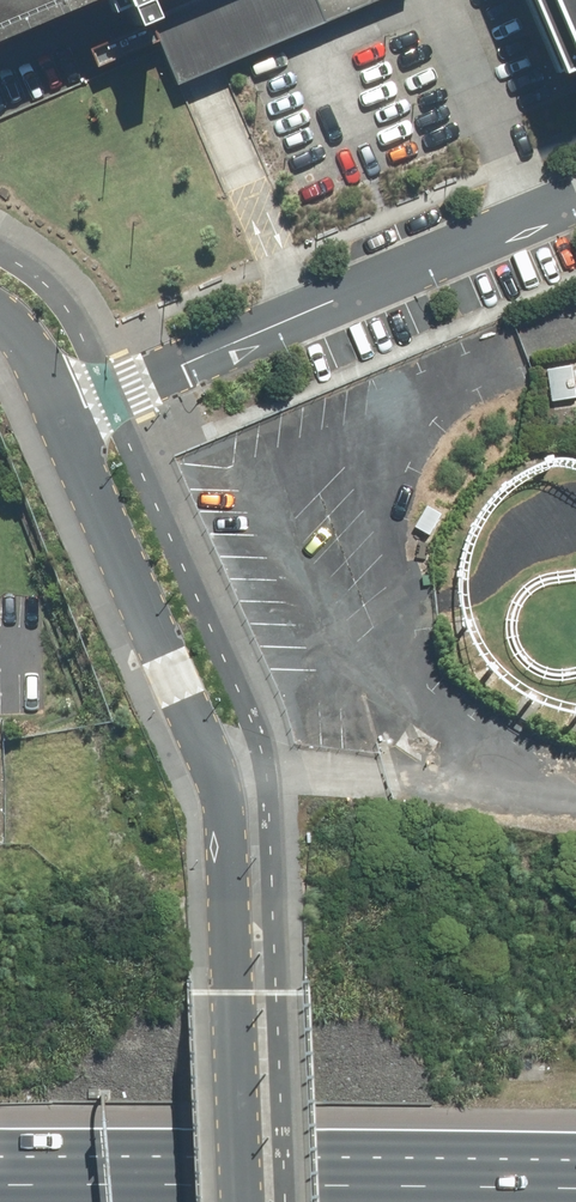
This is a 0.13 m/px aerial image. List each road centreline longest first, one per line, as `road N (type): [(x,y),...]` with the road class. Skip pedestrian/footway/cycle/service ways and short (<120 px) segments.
road 1 (residential): [(243,1201),(222,791),(60,407)]
road 2 (motorway): [(0,1185),(575,1192)]
road 3 (residential): [(60,407),(575,194)]

